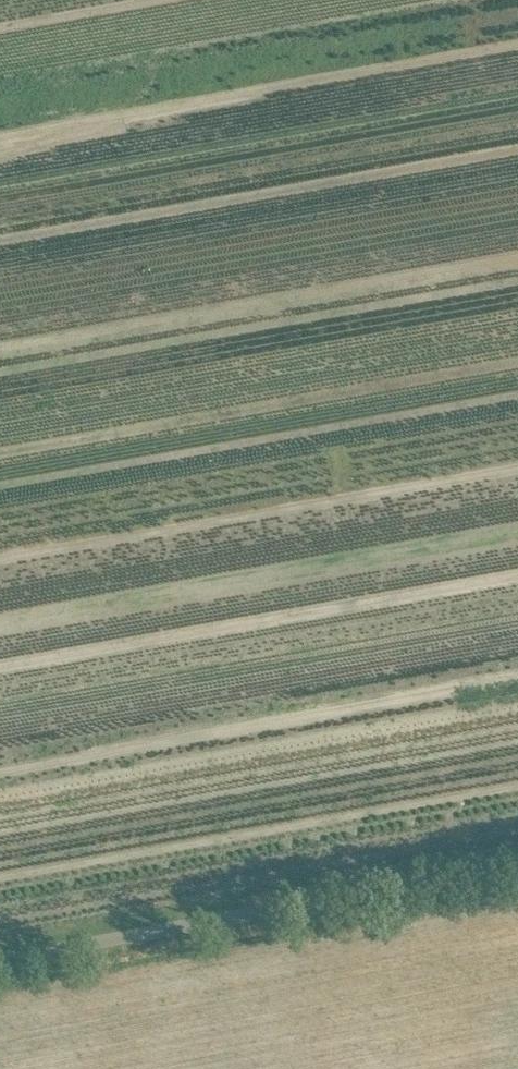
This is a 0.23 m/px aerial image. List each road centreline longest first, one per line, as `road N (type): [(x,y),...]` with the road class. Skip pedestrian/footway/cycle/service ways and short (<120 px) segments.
road 1 (unclassified): [(0,961),(517,869)]

